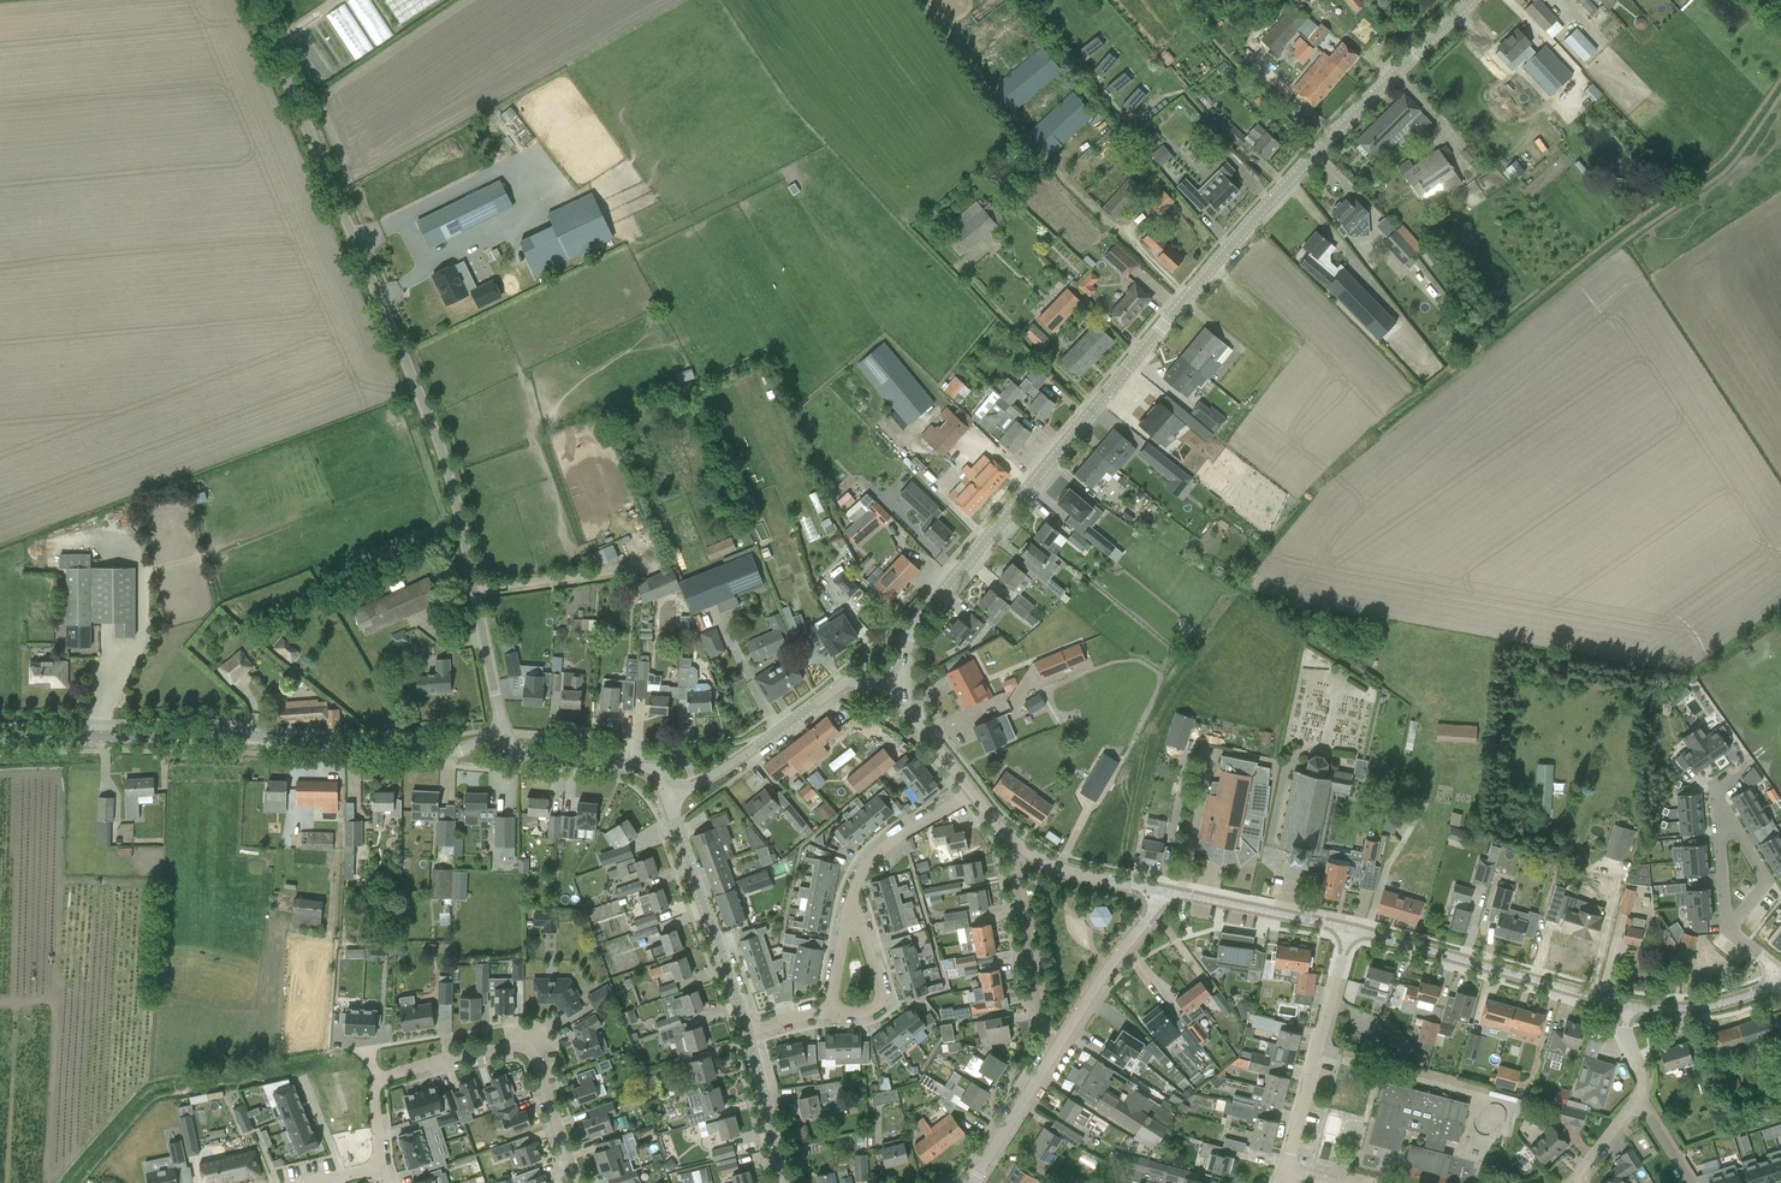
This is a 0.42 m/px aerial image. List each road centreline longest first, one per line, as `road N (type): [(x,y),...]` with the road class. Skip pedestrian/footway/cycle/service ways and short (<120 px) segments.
road 1 (tertiary): [(896,691),(909,632),(1162,325),(1315,153),(1470,0)]
road 2 (unclassified): [(499,741),(444,458),(254,0)]
road 3 (tertiary): [(0,740),(223,736),(448,753),(499,741)]
road 4 (residential): [(578,1182),(532,1054),(520,1048),(448,1058),(381,1079),(373,1109),(380,1167)]
road 5 (tertiary): [(1621,1020),(1594,998),(1349,928)]
road 6 (tertiary): [(667,803),(840,685),(896,691)]
road 7 (residential): [(1287,1171),(1349,928)]
road 8 (tertiary): [(746,1030),(667,803)]
road 9 (tertiary): [(1167,890),(1036,857),(972,794)]
road 10 (residential): [(1059,1044),(1042,1035),(1013,855)]
road 11 (tertiary): [(499,741),(529,759),(655,772),(667,803)]
road 12 (tertiary): [(1059,1044),(1167,890)]
road 13 (tertiary): [(1349,928),(1167,890)]
road 14 (residential): [(849,913),(870,862),(972,794)]
road 15 (tertiary): [(1780,980),(1753,994),(1621,1020)]
road 16 (tertiary): [(970,1182),(1059,1044)]
road 17 (residential): [(1727,930),(1765,881),(1716,797)]
road 18 (tertiary): [(782,1182),(746,1030)]
road 19 (residential): [(832,1011),(868,1013),(880,1004),(862,925),(849,913)]
road 20 (residential): [(1716,797),(1727,930)]
road 21 (tertiary): [(972,794),(896,691)]

